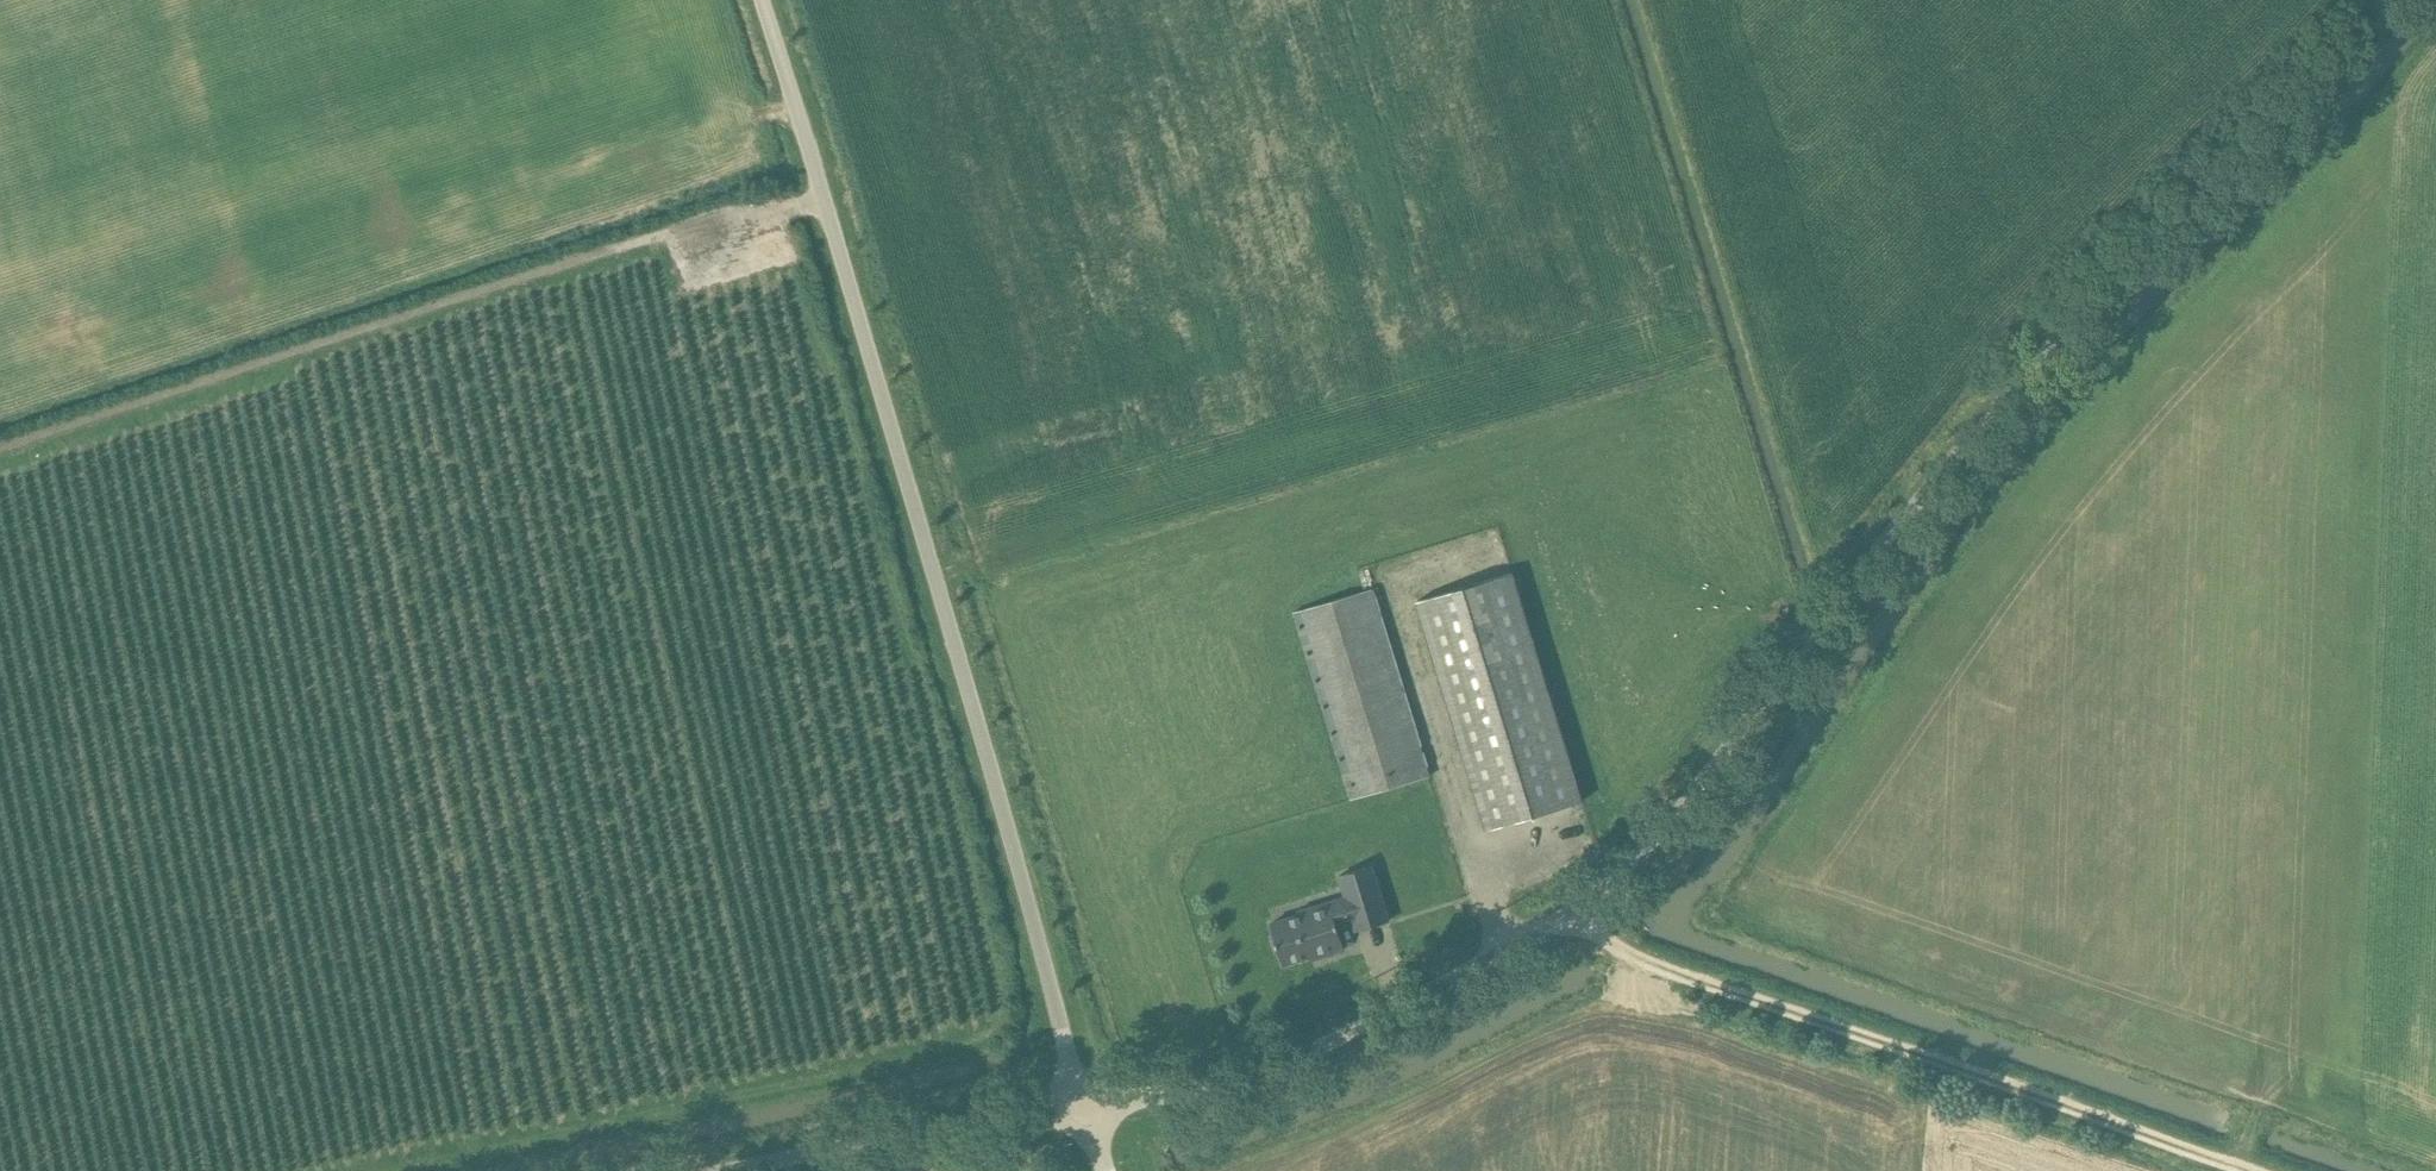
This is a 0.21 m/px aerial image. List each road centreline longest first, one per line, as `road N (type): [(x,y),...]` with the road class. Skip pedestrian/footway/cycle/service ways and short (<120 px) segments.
road 1 (unclassified): [(1077,1113),(1281,1065),(1575,918),(1749,749),(1988,426),(2379,0)]
road 2 (unclassified): [(1077,1113),(1049,987),(743,0)]
road 3 (track): [(1575,918),(1650,966),(2228,1170)]
road 4 (unclassified): [(746,1170),(990,1117),(1077,1113)]

